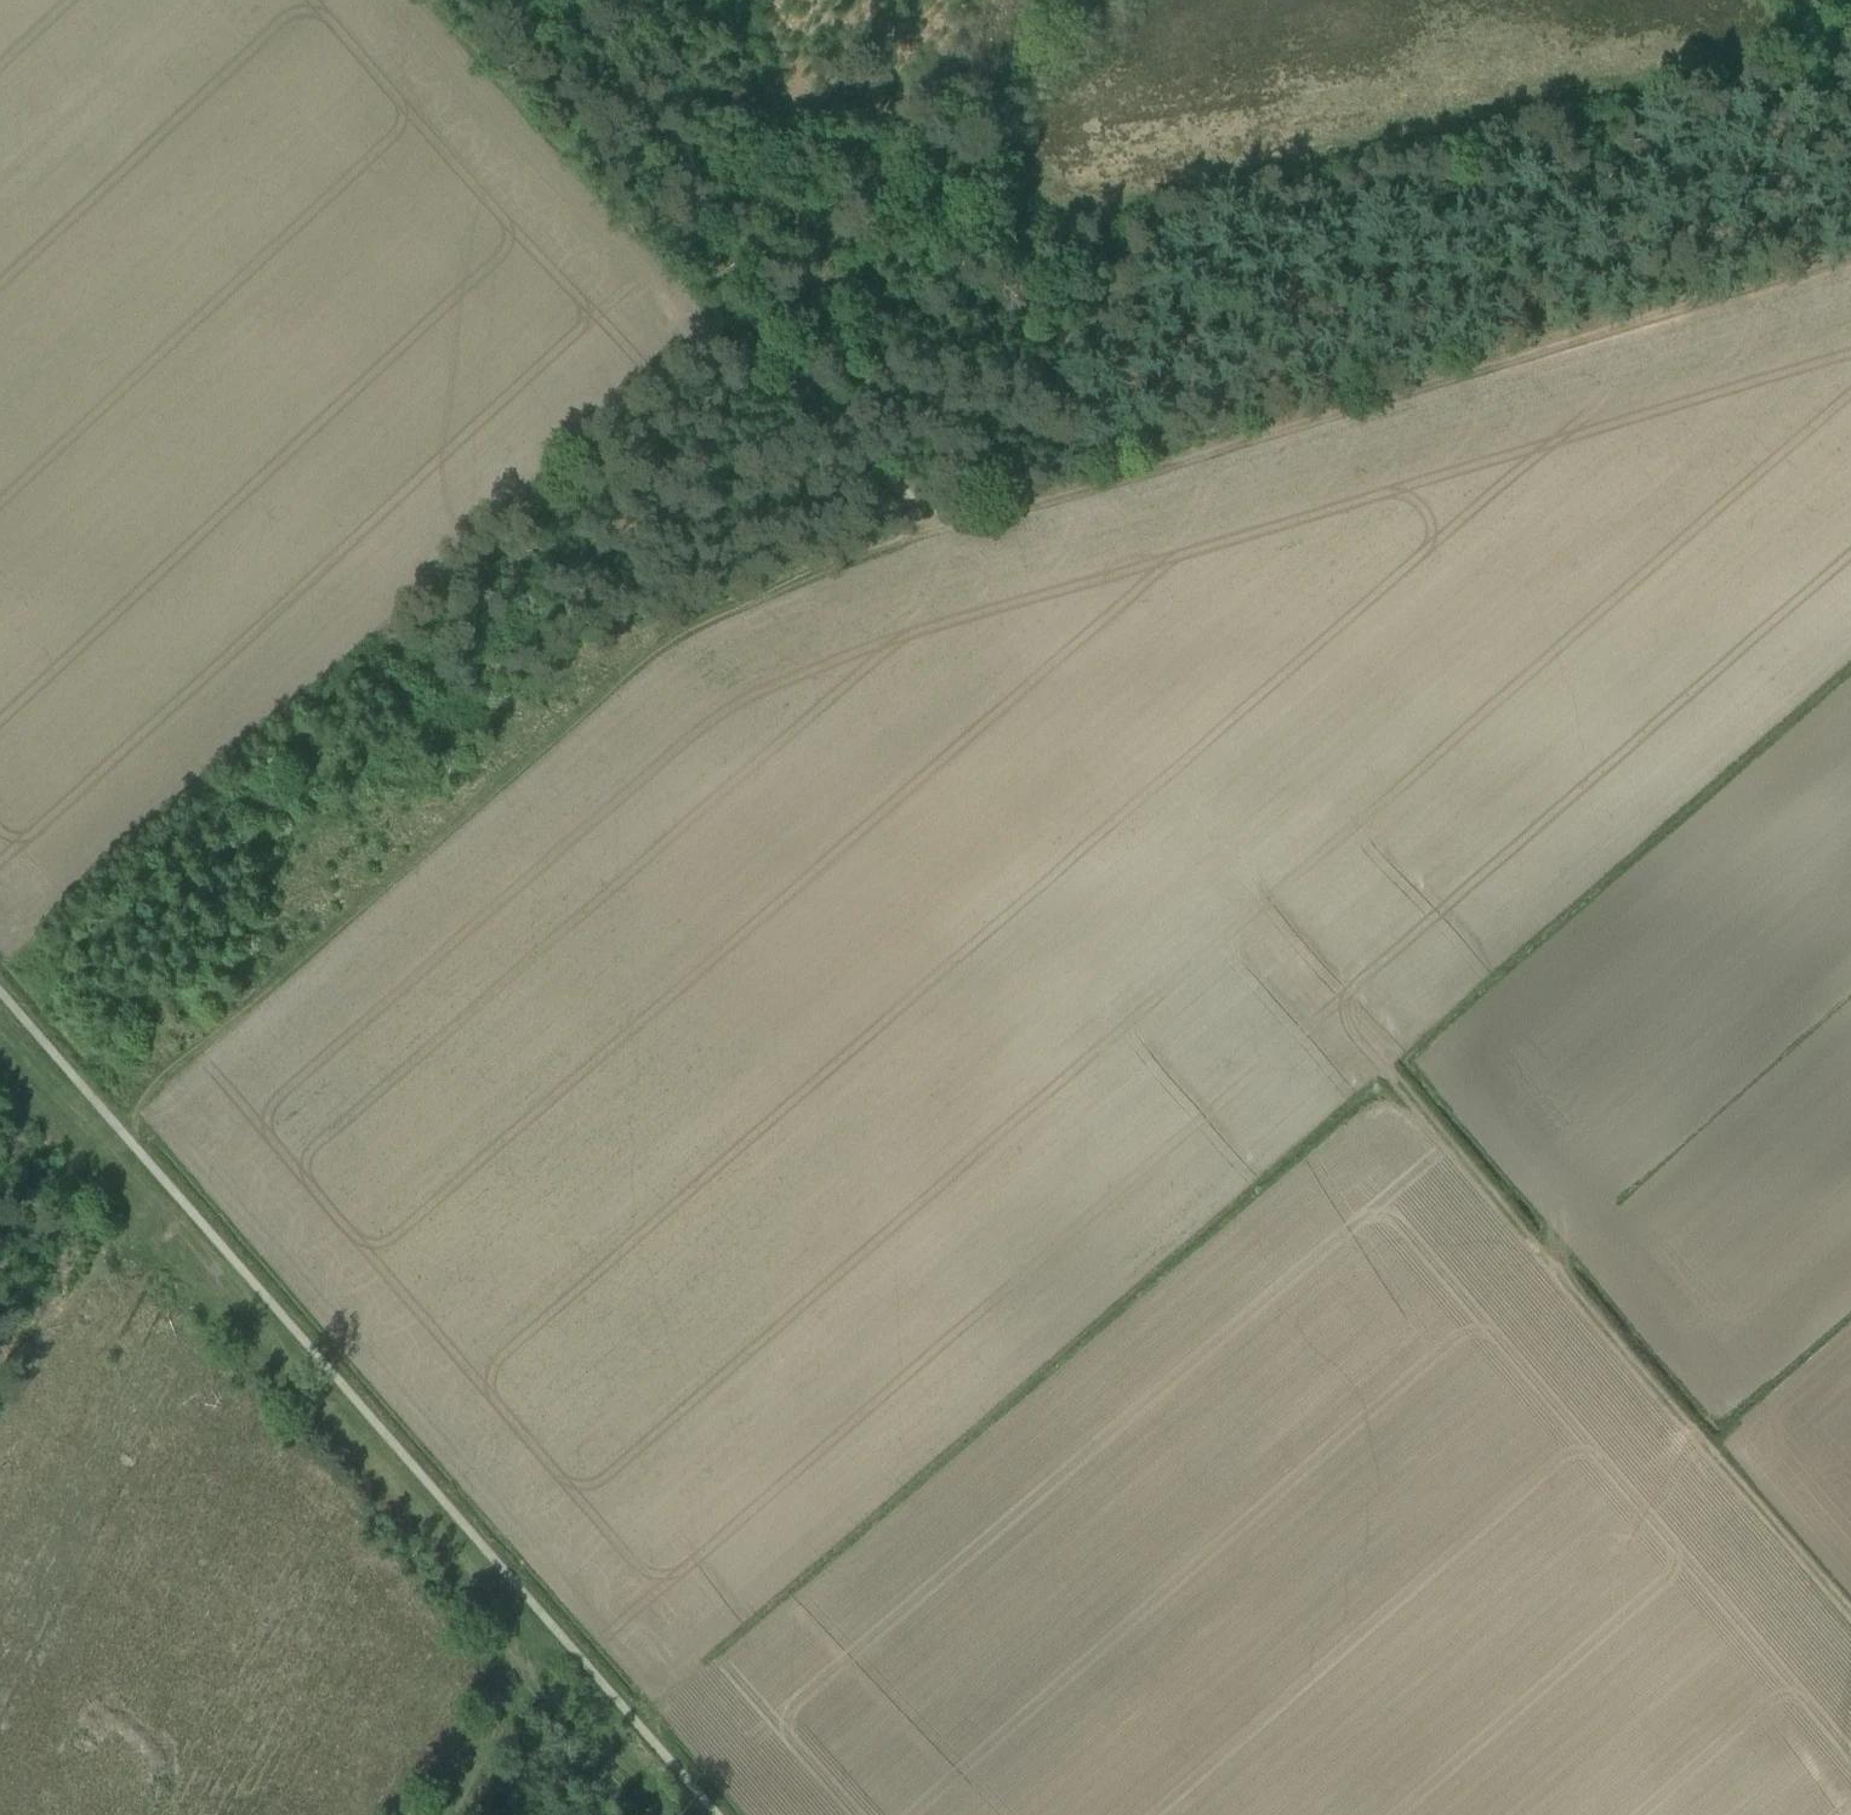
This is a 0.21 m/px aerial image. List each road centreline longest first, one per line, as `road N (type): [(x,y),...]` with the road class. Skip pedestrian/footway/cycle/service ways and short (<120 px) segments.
road 1 (track): [(568,0),(623,90),(684,164),(732,305),(882,478),(938,526),(1850,256)]
road 2 (track): [(0,1048),(678,1814)]

